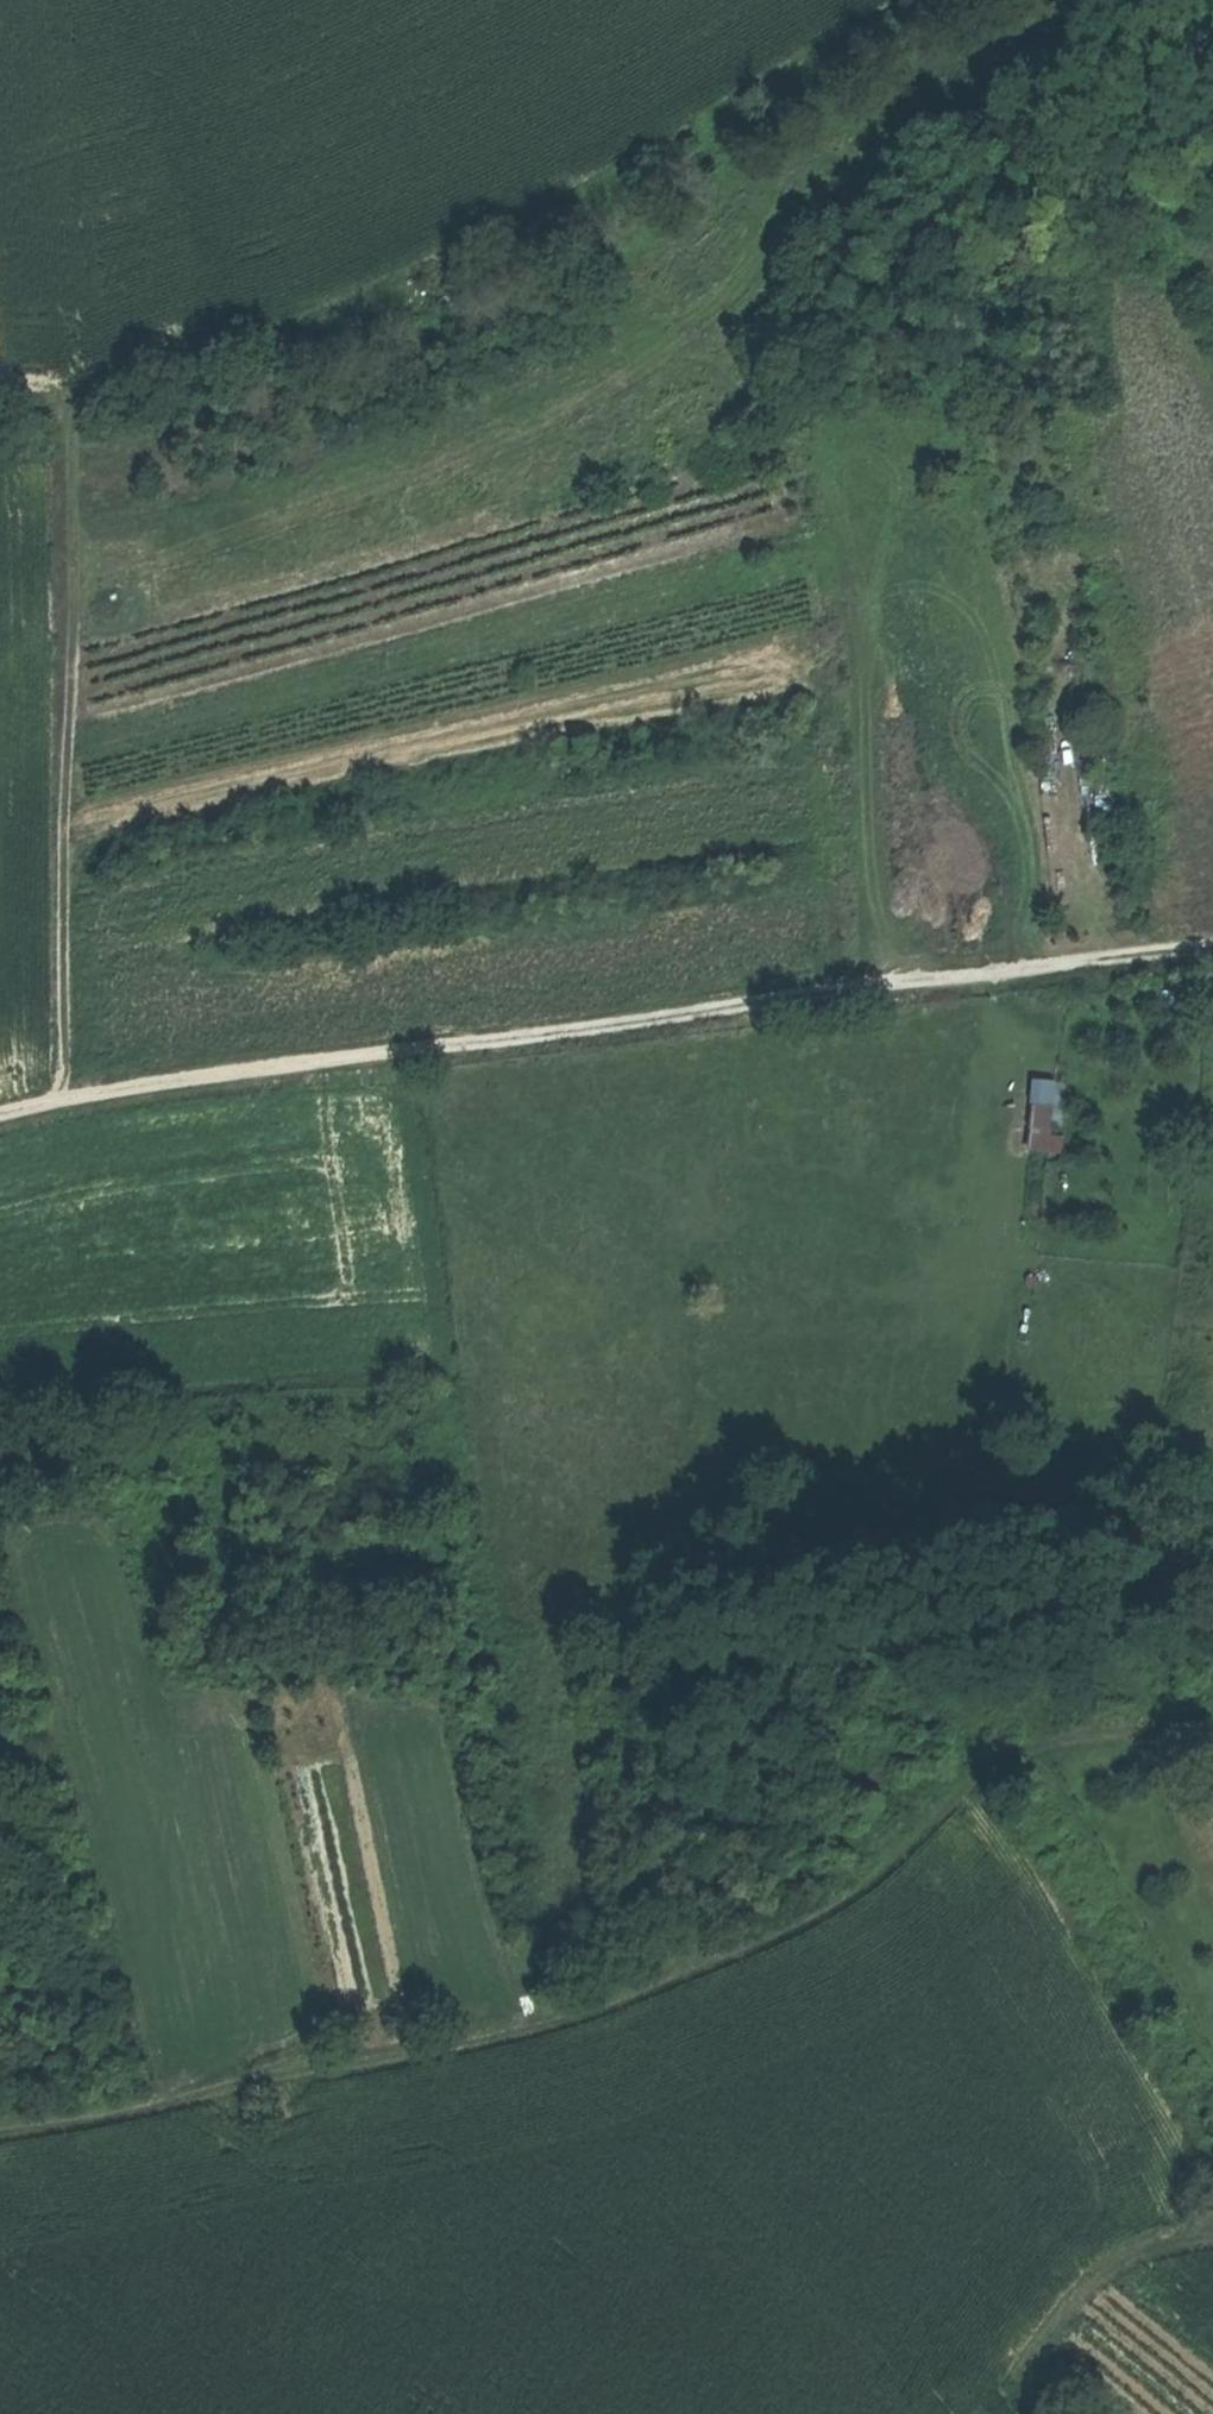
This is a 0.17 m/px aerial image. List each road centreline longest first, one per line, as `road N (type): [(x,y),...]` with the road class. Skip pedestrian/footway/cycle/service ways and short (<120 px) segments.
road 1 (track): [(1212,1715),(1083,1730),(1011,1754),(879,1840),(810,1904),(588,2005),(248,2090),(0,2128)]
road 2 (track): [(1212,954),(170,1083),(0,1115)]
road 3 (track): [(64,1099),(65,821),(77,583),(62,390),(0,382)]

